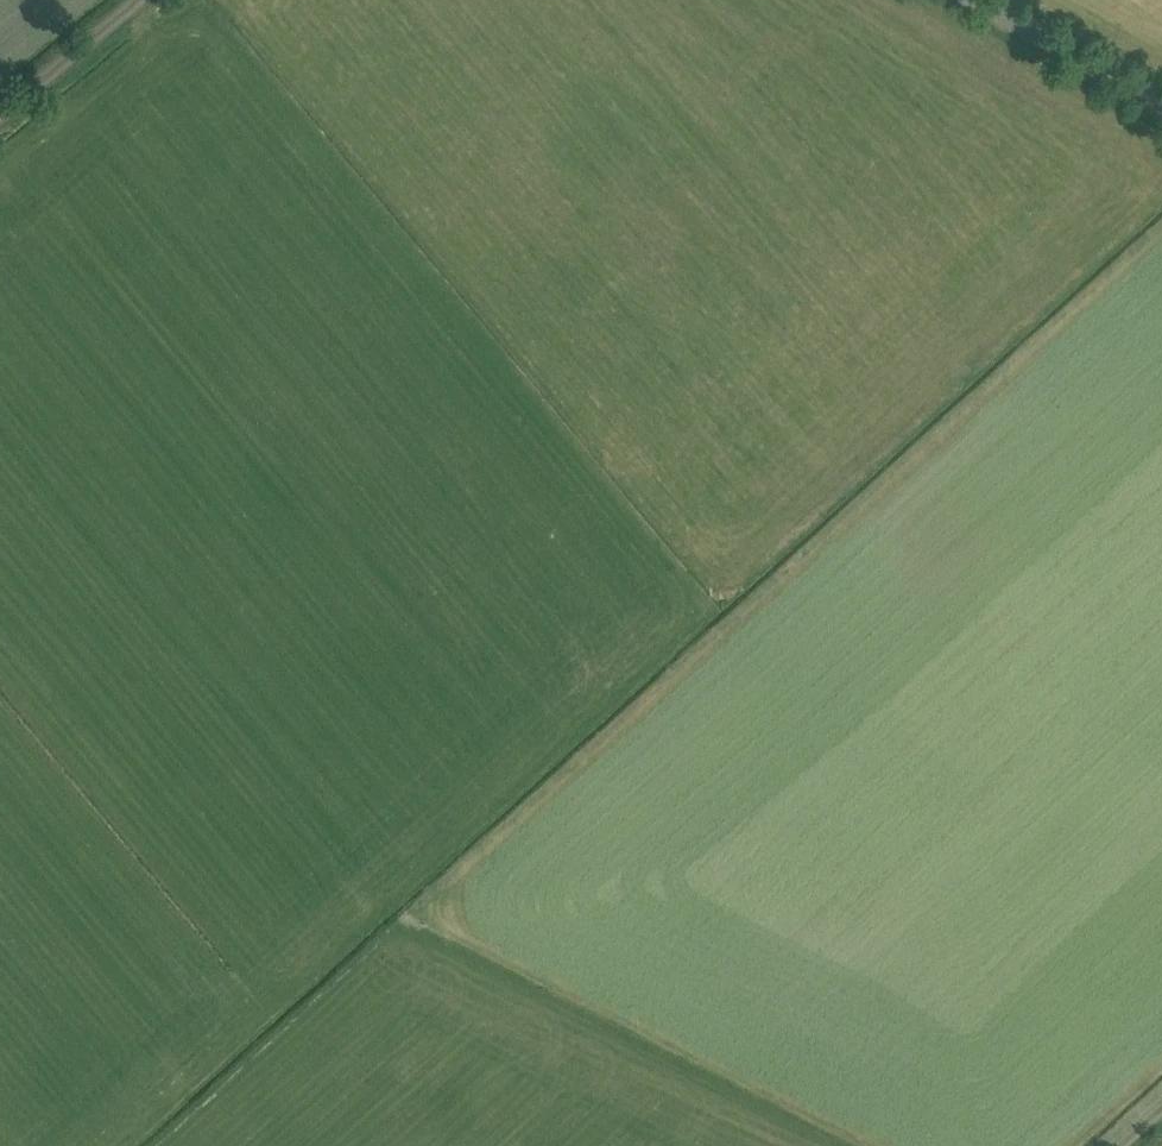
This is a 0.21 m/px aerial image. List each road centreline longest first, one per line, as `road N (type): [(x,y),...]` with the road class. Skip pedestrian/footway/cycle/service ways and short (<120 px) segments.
road 1 (unclassified): [(1161,106),(977,0)]
road 2 (track): [(139,0),(0,113)]

